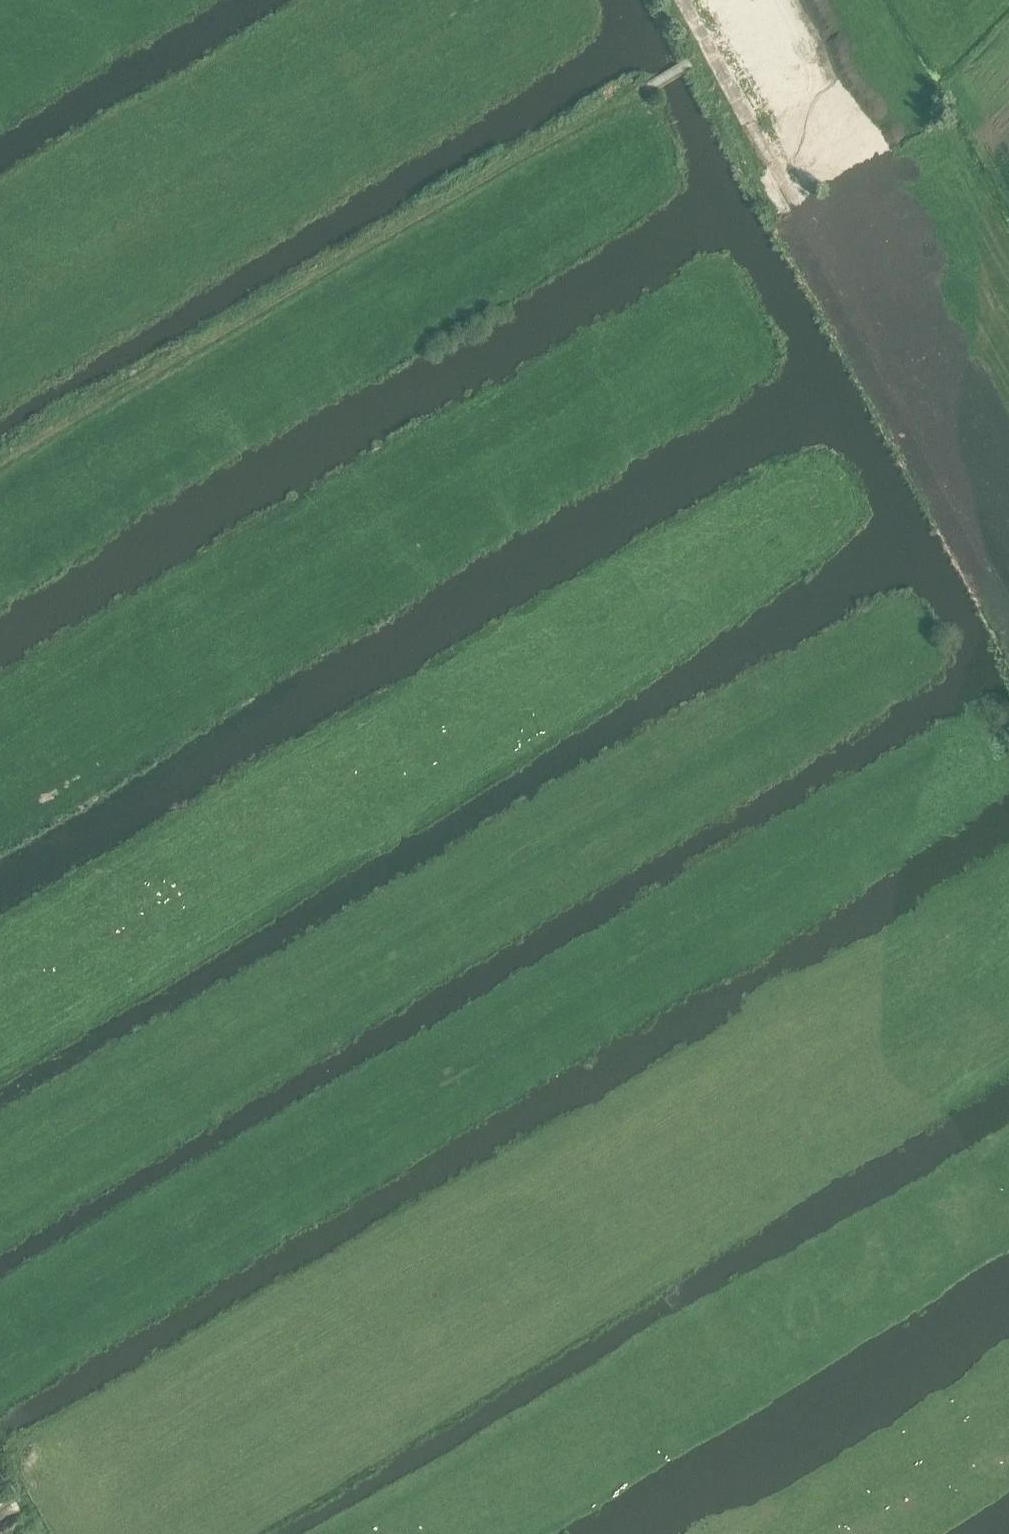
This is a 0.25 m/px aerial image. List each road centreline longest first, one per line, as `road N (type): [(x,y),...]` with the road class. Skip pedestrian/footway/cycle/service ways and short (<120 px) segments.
road 1 (track): [(0,466),(324,273),(710,59)]
road 2 (track): [(1008,616),(710,59)]
road 3 (track): [(890,389),(1008,321)]

